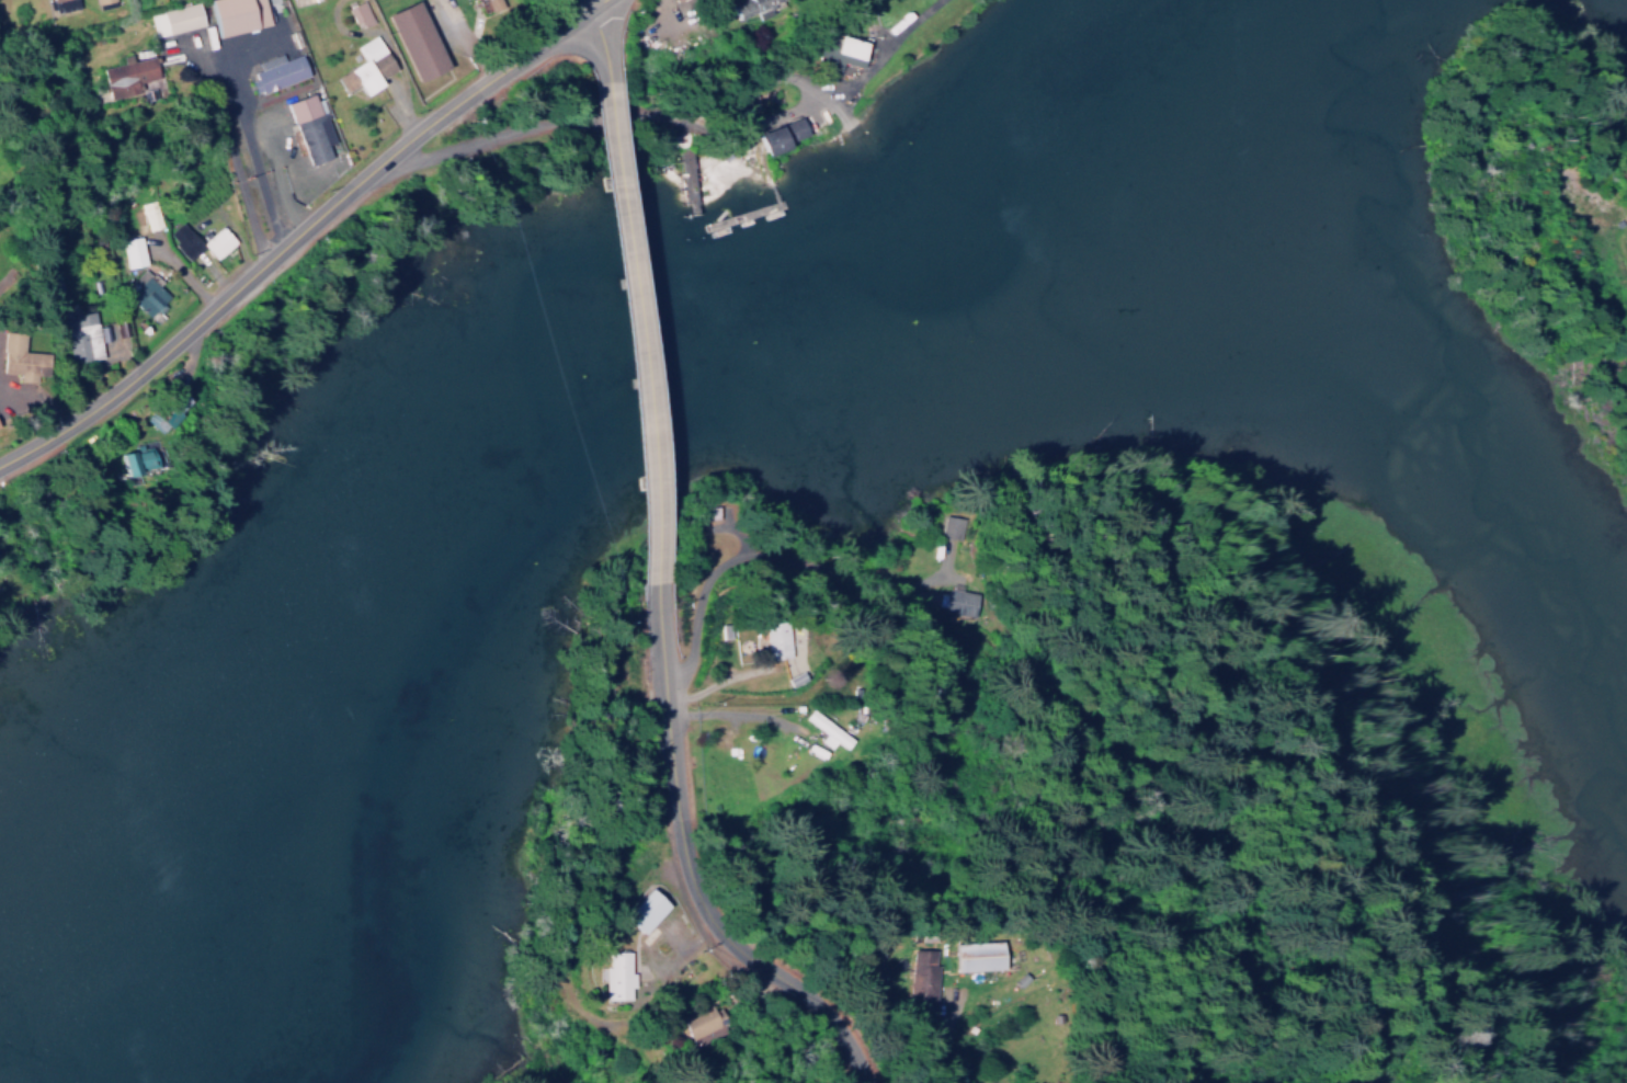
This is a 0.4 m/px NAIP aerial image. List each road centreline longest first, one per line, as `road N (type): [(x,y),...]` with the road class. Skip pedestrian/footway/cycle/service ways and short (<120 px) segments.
road 1 (tertiary): [(599,0),(403,139),(114,389),(0,463)]
road 2 (tertiary): [(875,1082),(844,1023),(739,945),(698,896),(675,805),(655,577)]
road 3 (tertiary): [(655,577),(607,72)]

